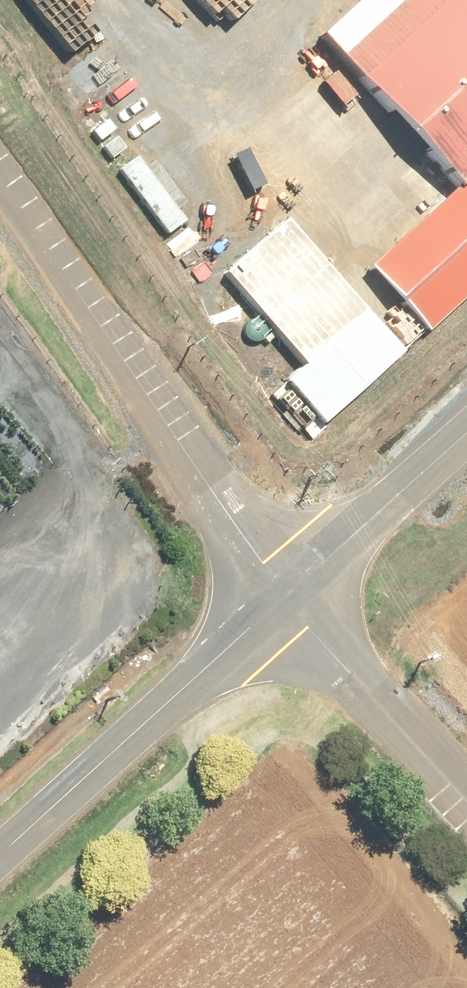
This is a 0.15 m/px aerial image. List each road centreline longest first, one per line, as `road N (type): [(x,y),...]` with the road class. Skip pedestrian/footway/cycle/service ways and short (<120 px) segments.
road 1 (unclassified): [(0,175),(288,599)]
road 2 (tertiary): [(0,857),(288,599)]
road 3 (unclassified): [(288,599),(308,632),(466,804)]
road 4 (tertiary): [(288,599),(466,434)]

